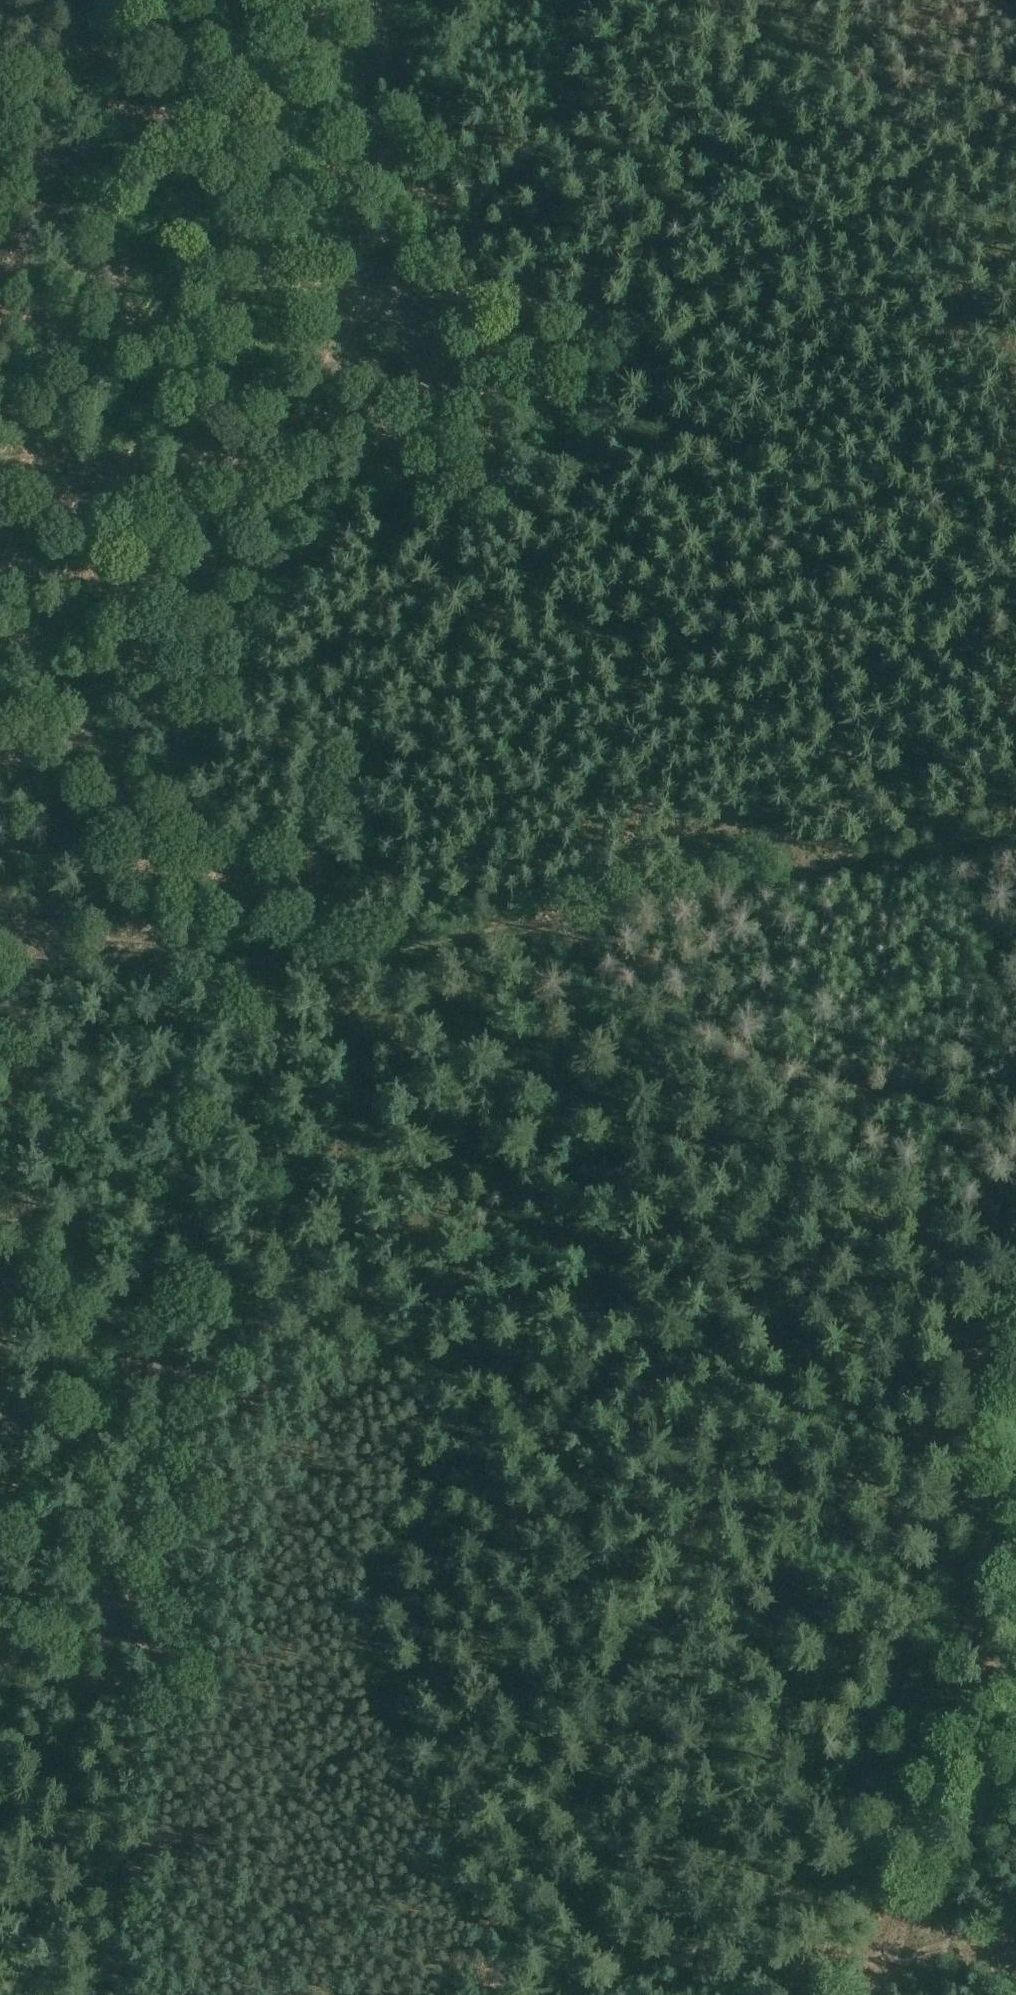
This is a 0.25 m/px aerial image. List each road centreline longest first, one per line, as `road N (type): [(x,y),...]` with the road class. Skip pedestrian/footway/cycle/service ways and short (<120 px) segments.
road 1 (track): [(0,960),(340,969),(1015,838)]
road 2 (track): [(817,1994),(1015,1268)]

